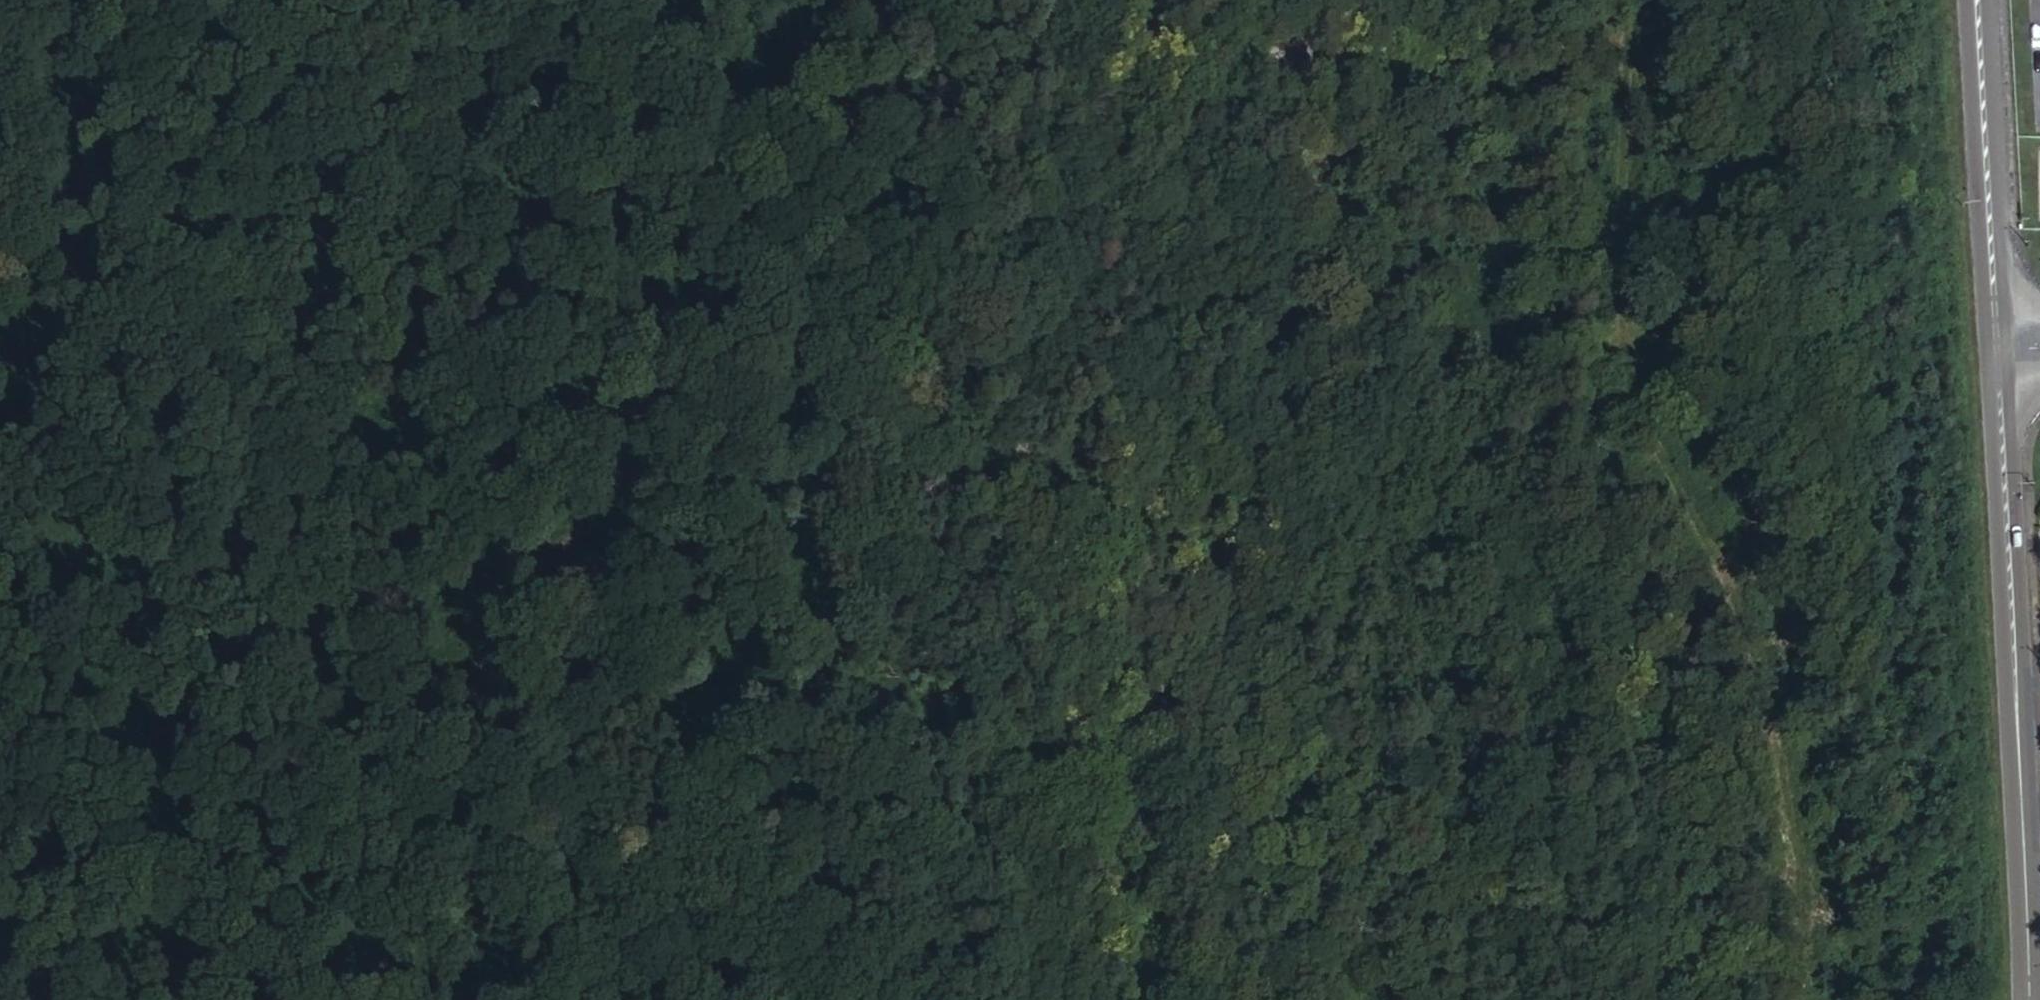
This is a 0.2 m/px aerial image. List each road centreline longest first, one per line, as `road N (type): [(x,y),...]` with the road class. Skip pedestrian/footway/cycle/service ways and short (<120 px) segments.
road 1 (tertiary): [(1977,0),(2029,999)]
road 2 (track): [(242,575),(371,494),(398,493),(546,645)]

